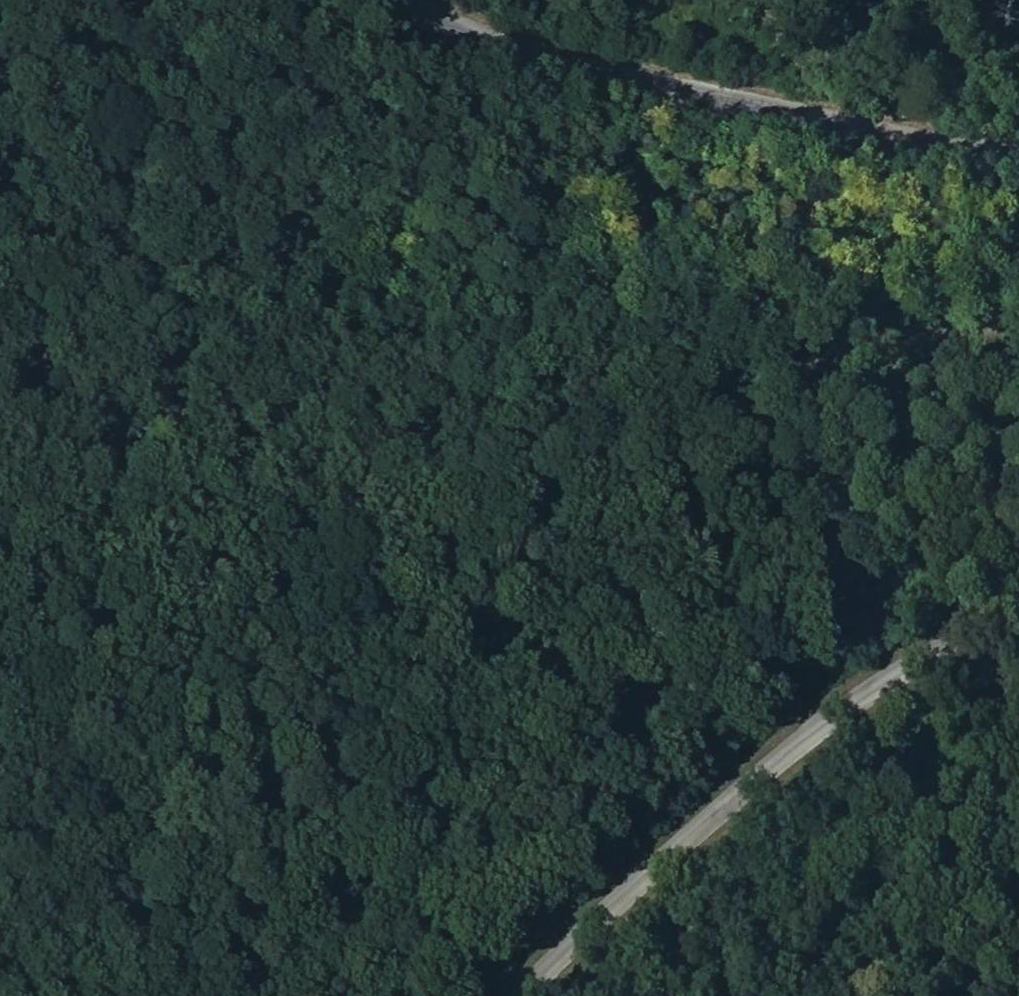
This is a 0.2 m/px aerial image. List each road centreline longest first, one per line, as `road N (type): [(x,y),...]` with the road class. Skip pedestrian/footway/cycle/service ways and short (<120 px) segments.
road 1 (tertiary): [(524,995),(663,846),(805,732),(942,643),(1018,613)]
road 2 (tertiary): [(1018,149),(931,144),(568,66),(448,25),(412,0)]

